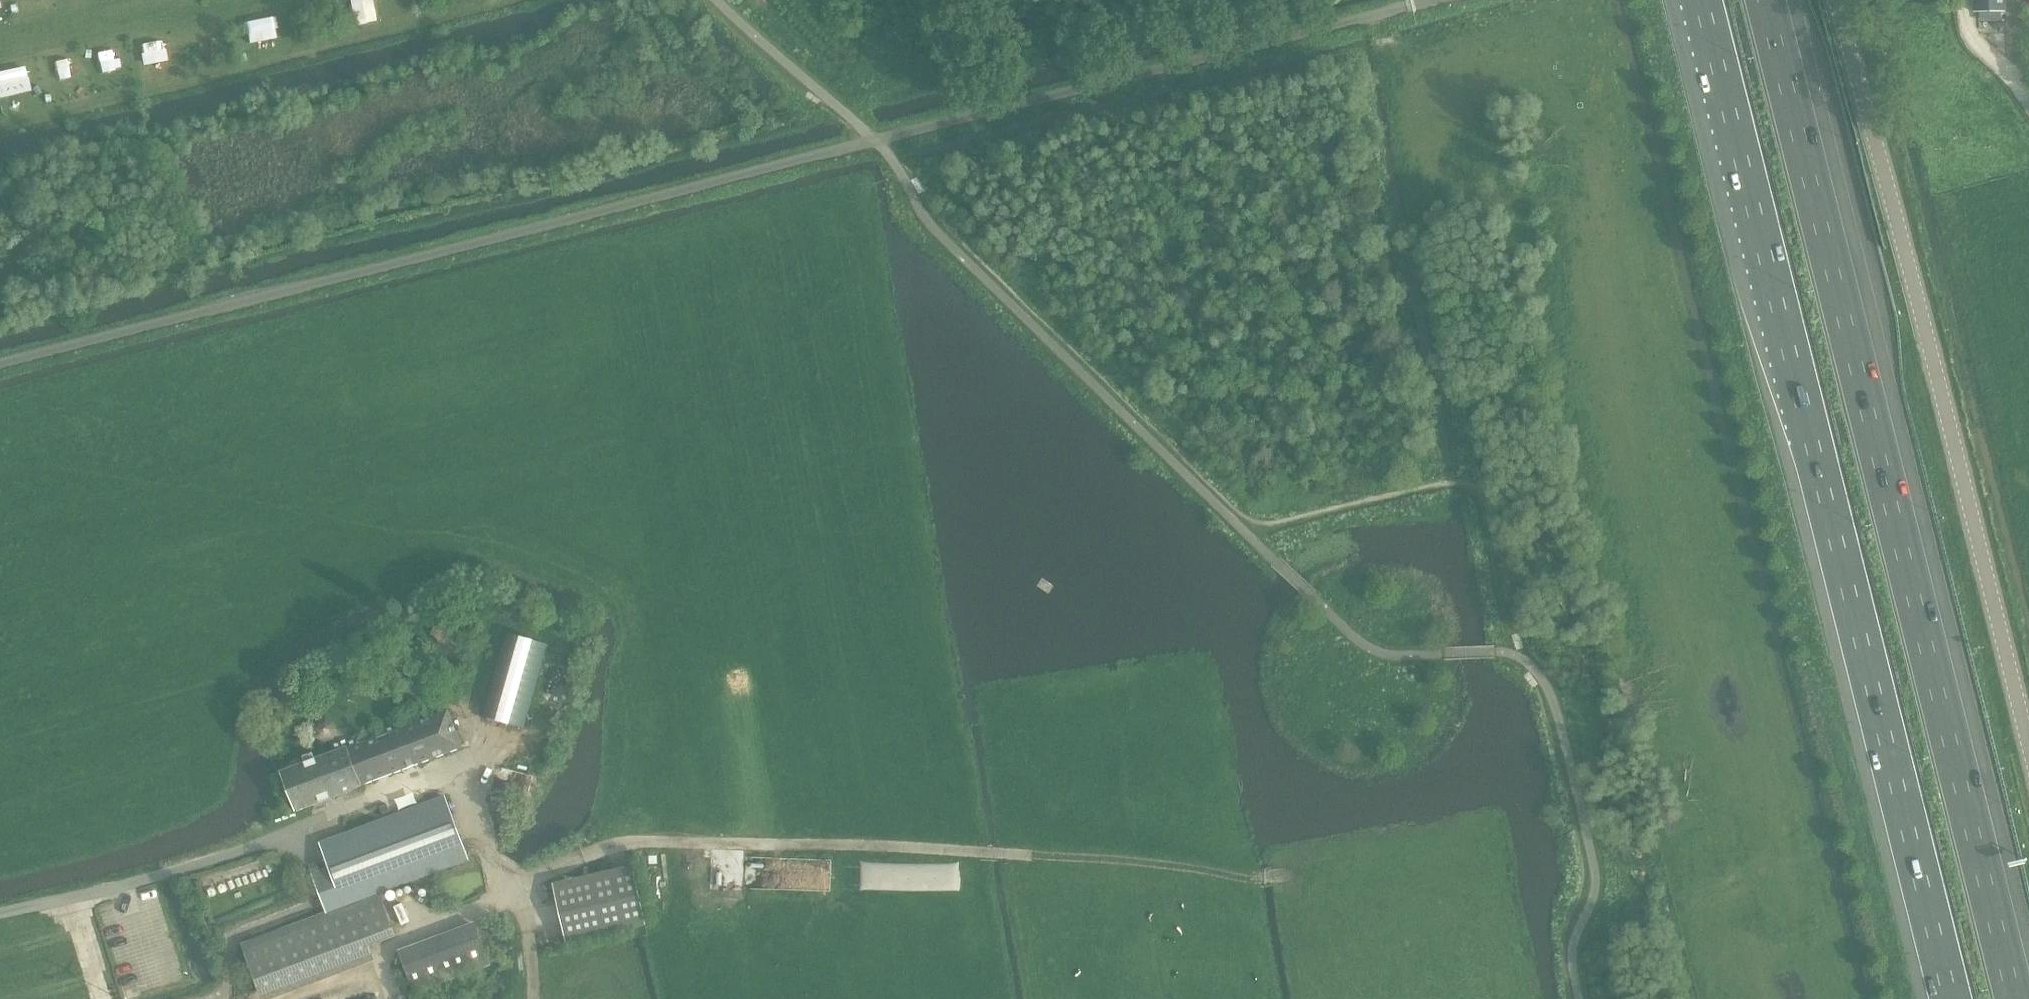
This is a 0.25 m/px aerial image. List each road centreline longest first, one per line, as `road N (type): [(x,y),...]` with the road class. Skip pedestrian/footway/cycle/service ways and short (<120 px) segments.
road 1 (motorway): [(1701,0),(1950,998)]
road 2 (motorway): [(2013,998),(1764,0)]
road 3 (unclassified): [(2028,754),(1831,0)]
road 4 (track): [(501,890),(639,843),(972,851)]
road 5 (track): [(1022,854),(1175,864),(1252,879),(1287,874)]
road 6 (track): [(501,890),(453,768)]

